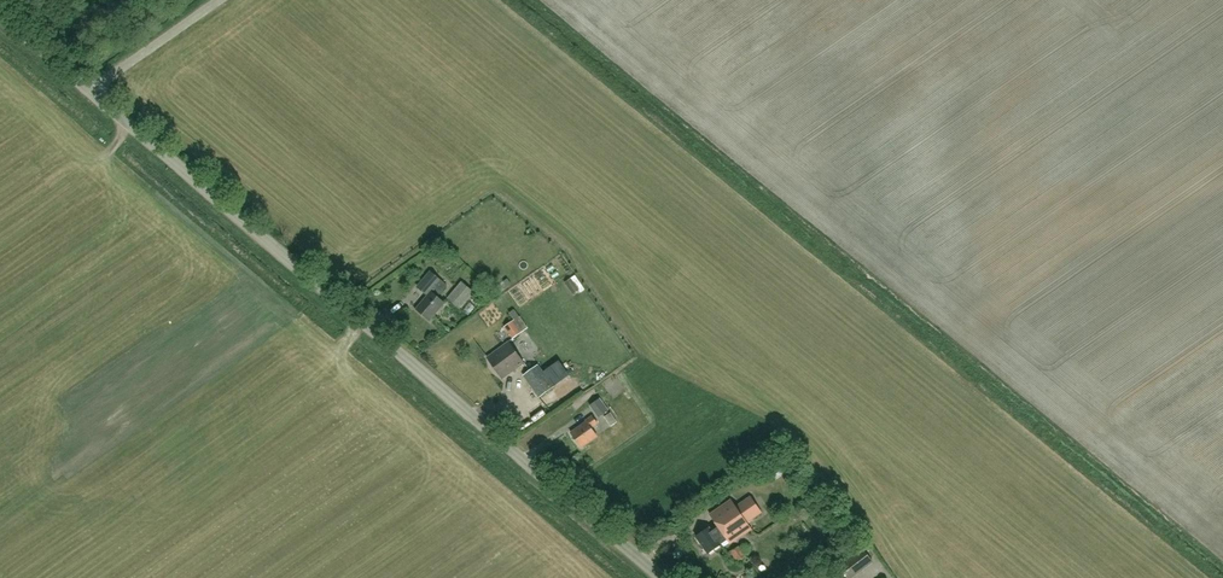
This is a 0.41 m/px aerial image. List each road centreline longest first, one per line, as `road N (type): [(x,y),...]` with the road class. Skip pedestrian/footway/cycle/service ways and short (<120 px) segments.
road 1 (unclassified): [(663,577),(0,16)]

